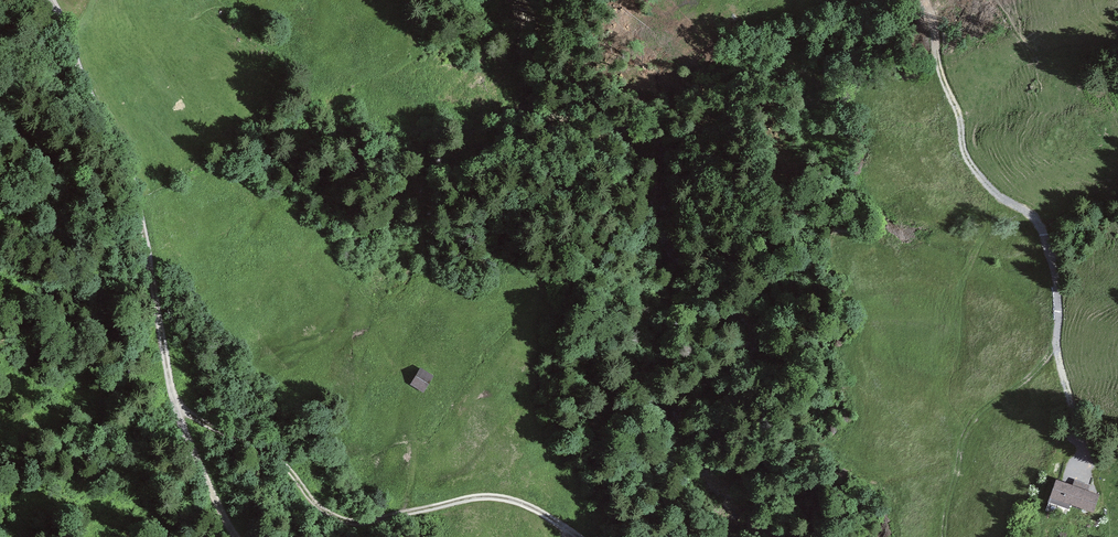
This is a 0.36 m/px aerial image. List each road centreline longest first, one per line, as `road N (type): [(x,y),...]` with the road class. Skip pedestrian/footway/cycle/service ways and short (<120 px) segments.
road 1 (track): [(49,0),(136,194),(181,422),(239,536)]
road 2 (track): [(175,400),(203,423),(271,453),(330,515),(354,521),(502,499),(578,536)]
road 3 (track): [(925,0),(968,157),(996,192),(1037,219),(1056,282),(1058,347)]
road 4 (track): [(1058,347),(966,436),(940,536)]
road 5 (track): [(1058,347),(1081,478)]

